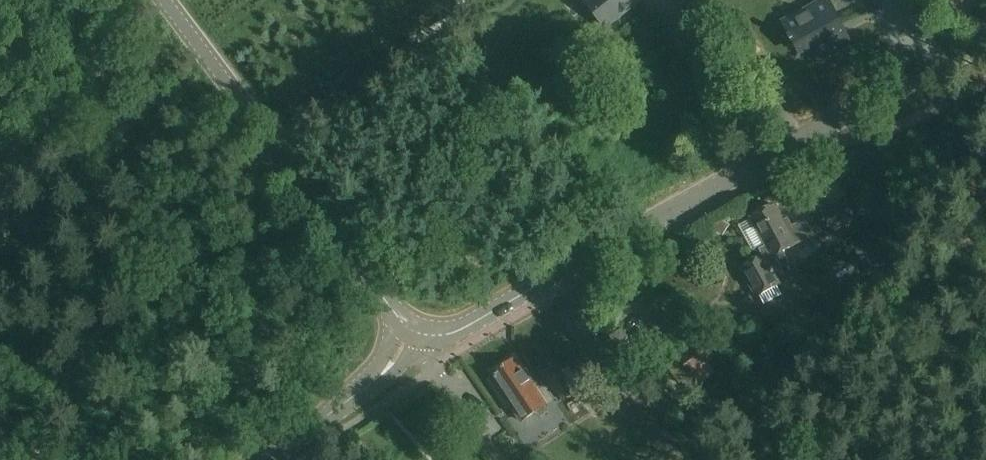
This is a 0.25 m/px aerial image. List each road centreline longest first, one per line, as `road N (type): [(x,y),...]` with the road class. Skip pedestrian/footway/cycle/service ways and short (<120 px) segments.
road 1 (tertiary): [(408,329),(436,335),(466,327),(985,40)]
road 2 (unclassified): [(408,329),(164,0)]
road 3 (tertiary): [(265,459),(376,380),(408,329)]

